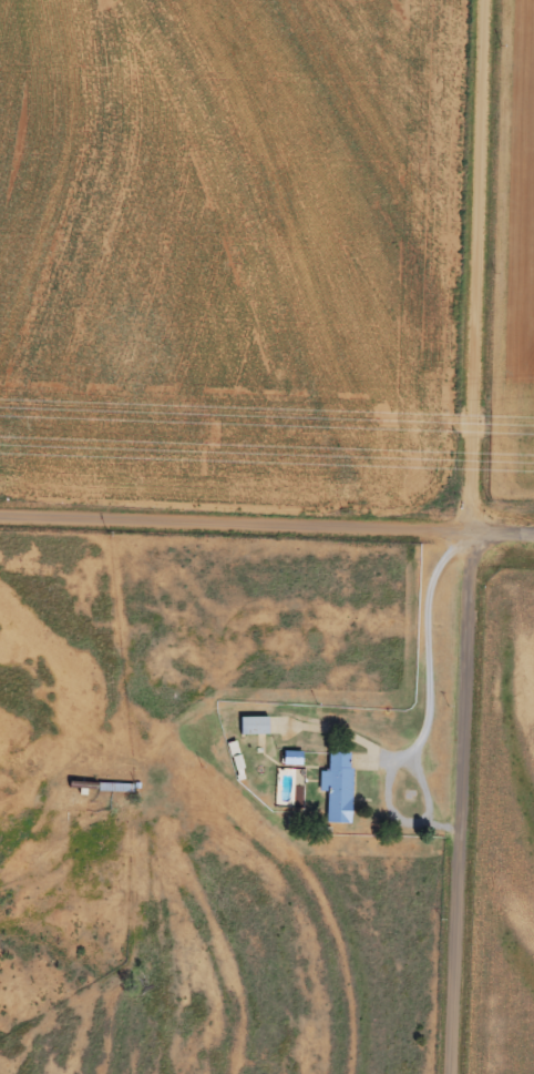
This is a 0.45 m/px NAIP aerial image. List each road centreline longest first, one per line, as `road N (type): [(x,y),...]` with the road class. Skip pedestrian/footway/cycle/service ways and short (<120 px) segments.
road 1 (residential): [(453,1073),(486,0)]
road 2 (residential): [(471,529),(0,515)]
road 3 (residential): [(192,850),(148,1073)]

